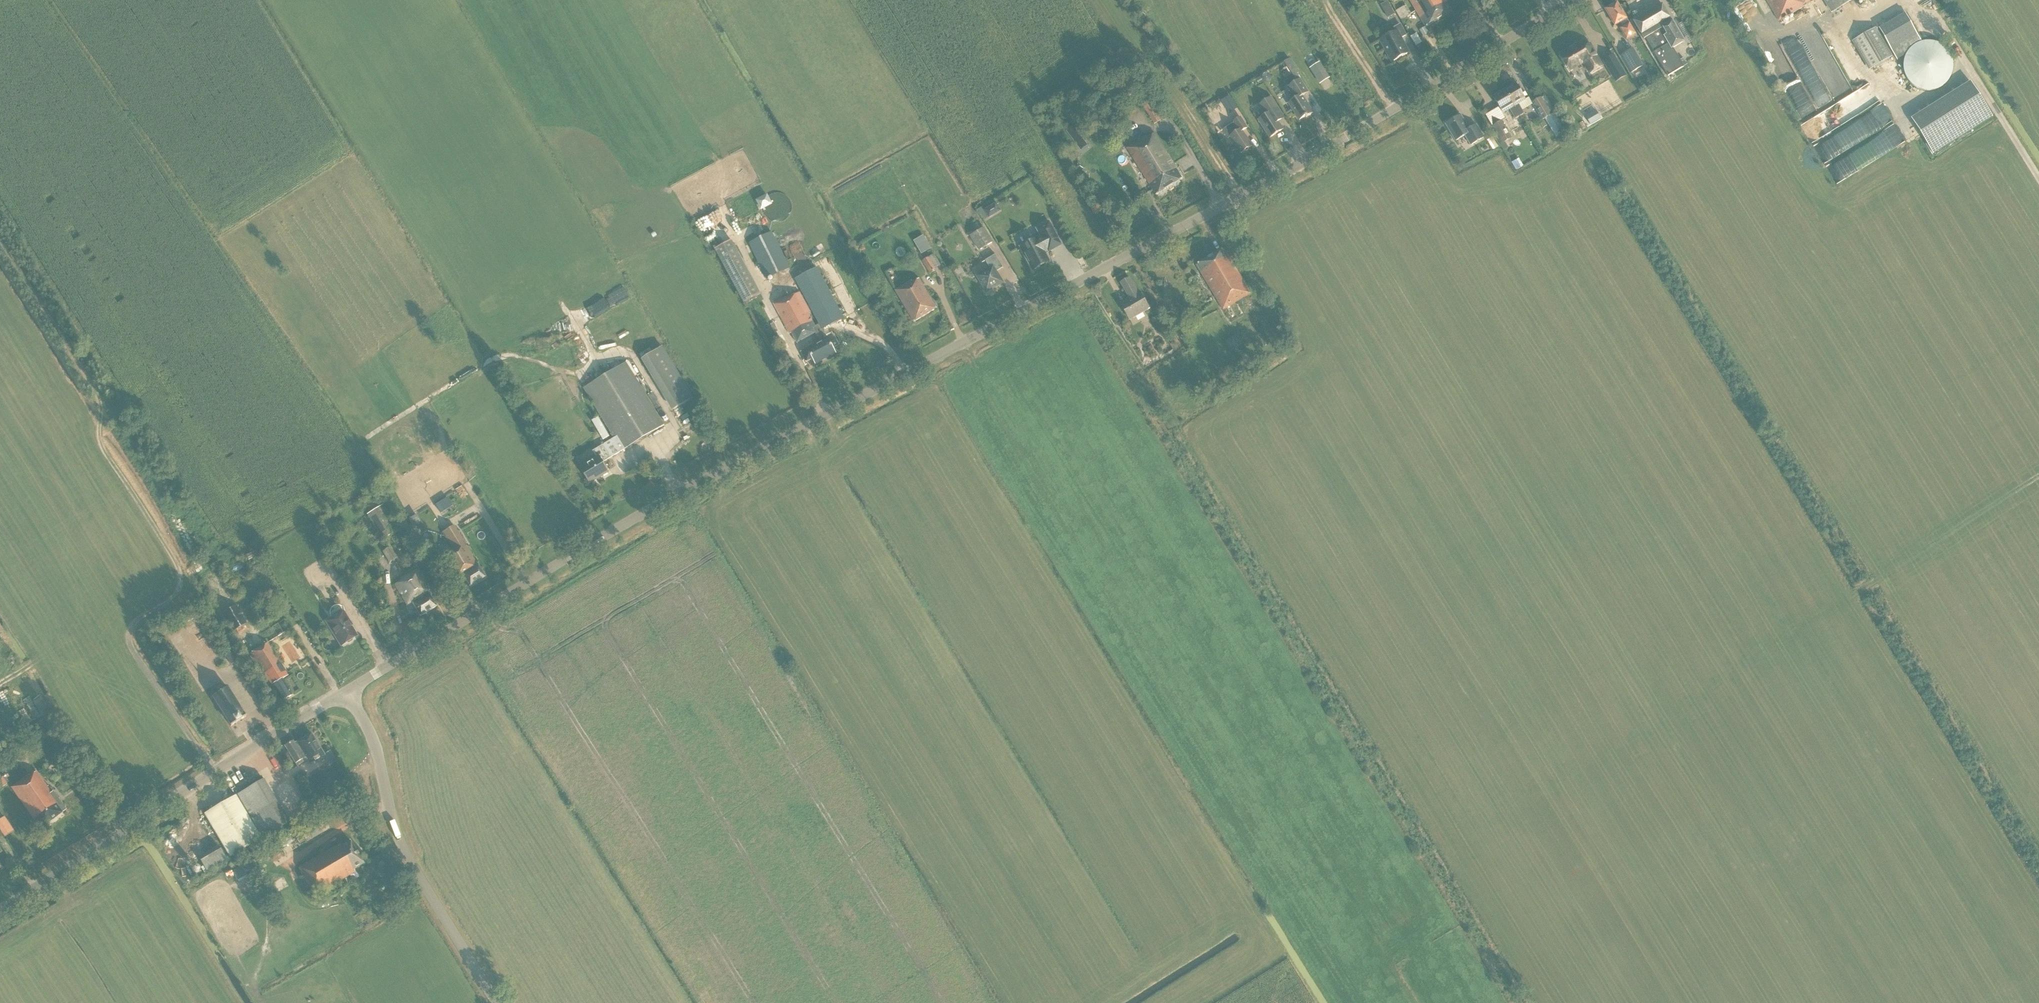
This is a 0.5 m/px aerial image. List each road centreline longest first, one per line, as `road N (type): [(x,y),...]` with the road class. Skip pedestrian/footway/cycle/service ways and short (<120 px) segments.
road 1 (tertiary): [(1577,0),(1288,172),(640,517),(347,695)]
road 2 (tertiary): [(0,908),(347,695)]
road 3 (tertiary): [(347,695),(376,752),(392,816),(495,1002)]

